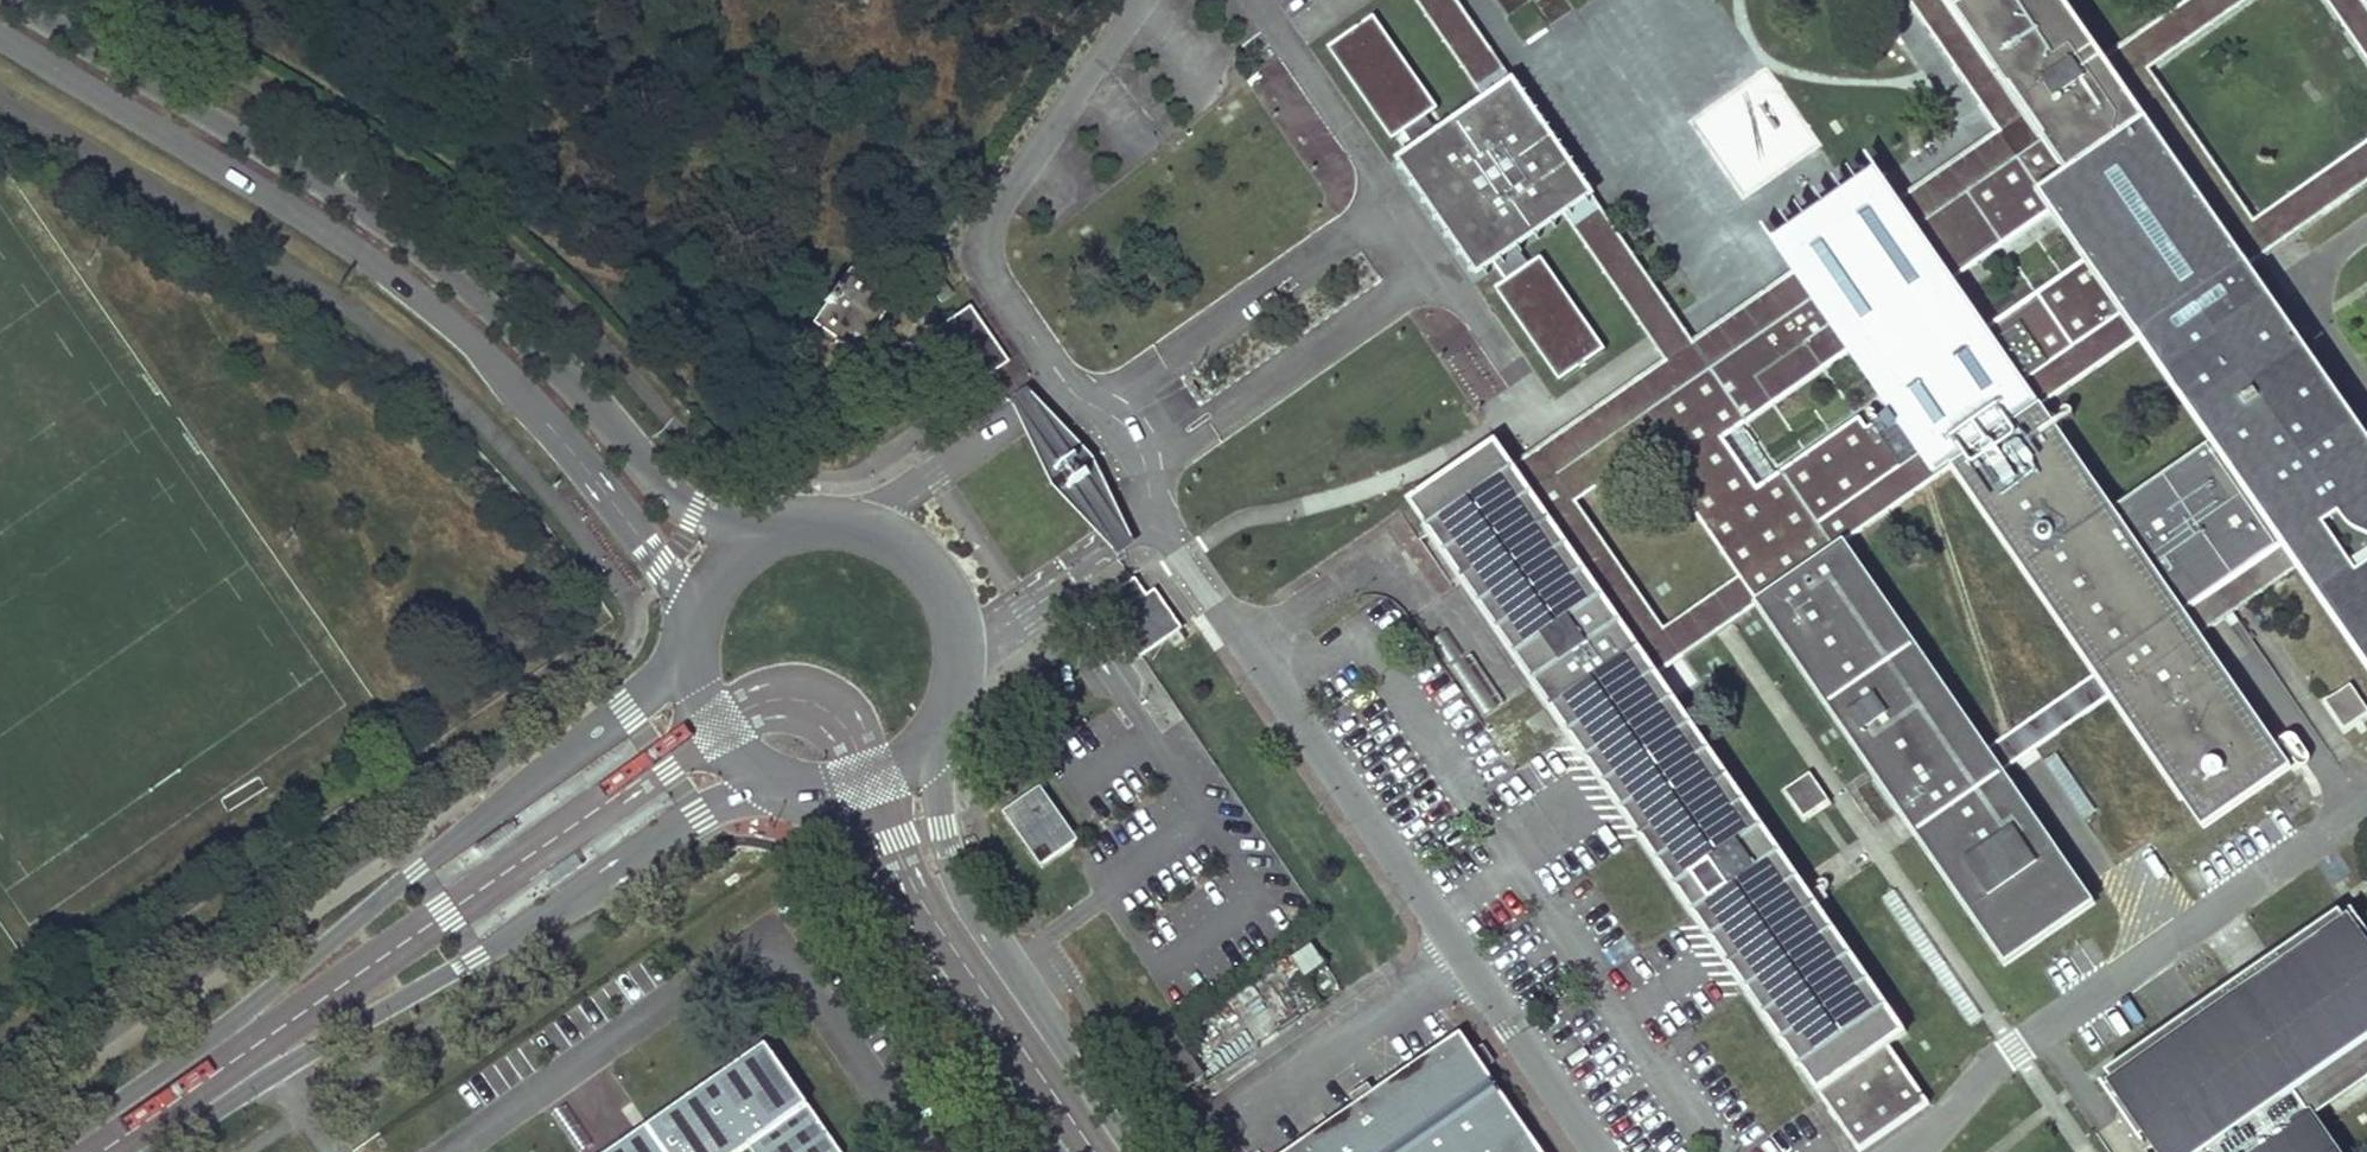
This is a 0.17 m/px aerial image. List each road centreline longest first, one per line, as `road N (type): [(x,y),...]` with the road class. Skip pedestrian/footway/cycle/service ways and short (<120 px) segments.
road 1 (tertiary): [(775,528),(696,511),(569,374),(469,287),(329,188),(14,0)]
road 2 (tertiary): [(0,42),(284,211),(436,318),(559,437),(694,624)]
road 3 (tertiary): [(691,653),(228,1025),(43,1151)]
road 4 (tertiary): [(180,1151),(470,958),(771,778)]
road 5 (unclassified): [(1134,1151),(966,889),(942,826),(931,741)]
road 6 (unclassified): [(799,787),(1053,1151)]
road 7 (tertiary): [(931,741),(960,678),(962,639),(931,568),(866,525),(828,519),(775,528)]
road 8 (tertiary): [(691,653),(697,694),(714,731),(771,778)]
road 9 (tertiary): [(799,787),(872,782),(931,741)]
road 10 (tertiary): [(775,528),(728,562),(694,624)]

